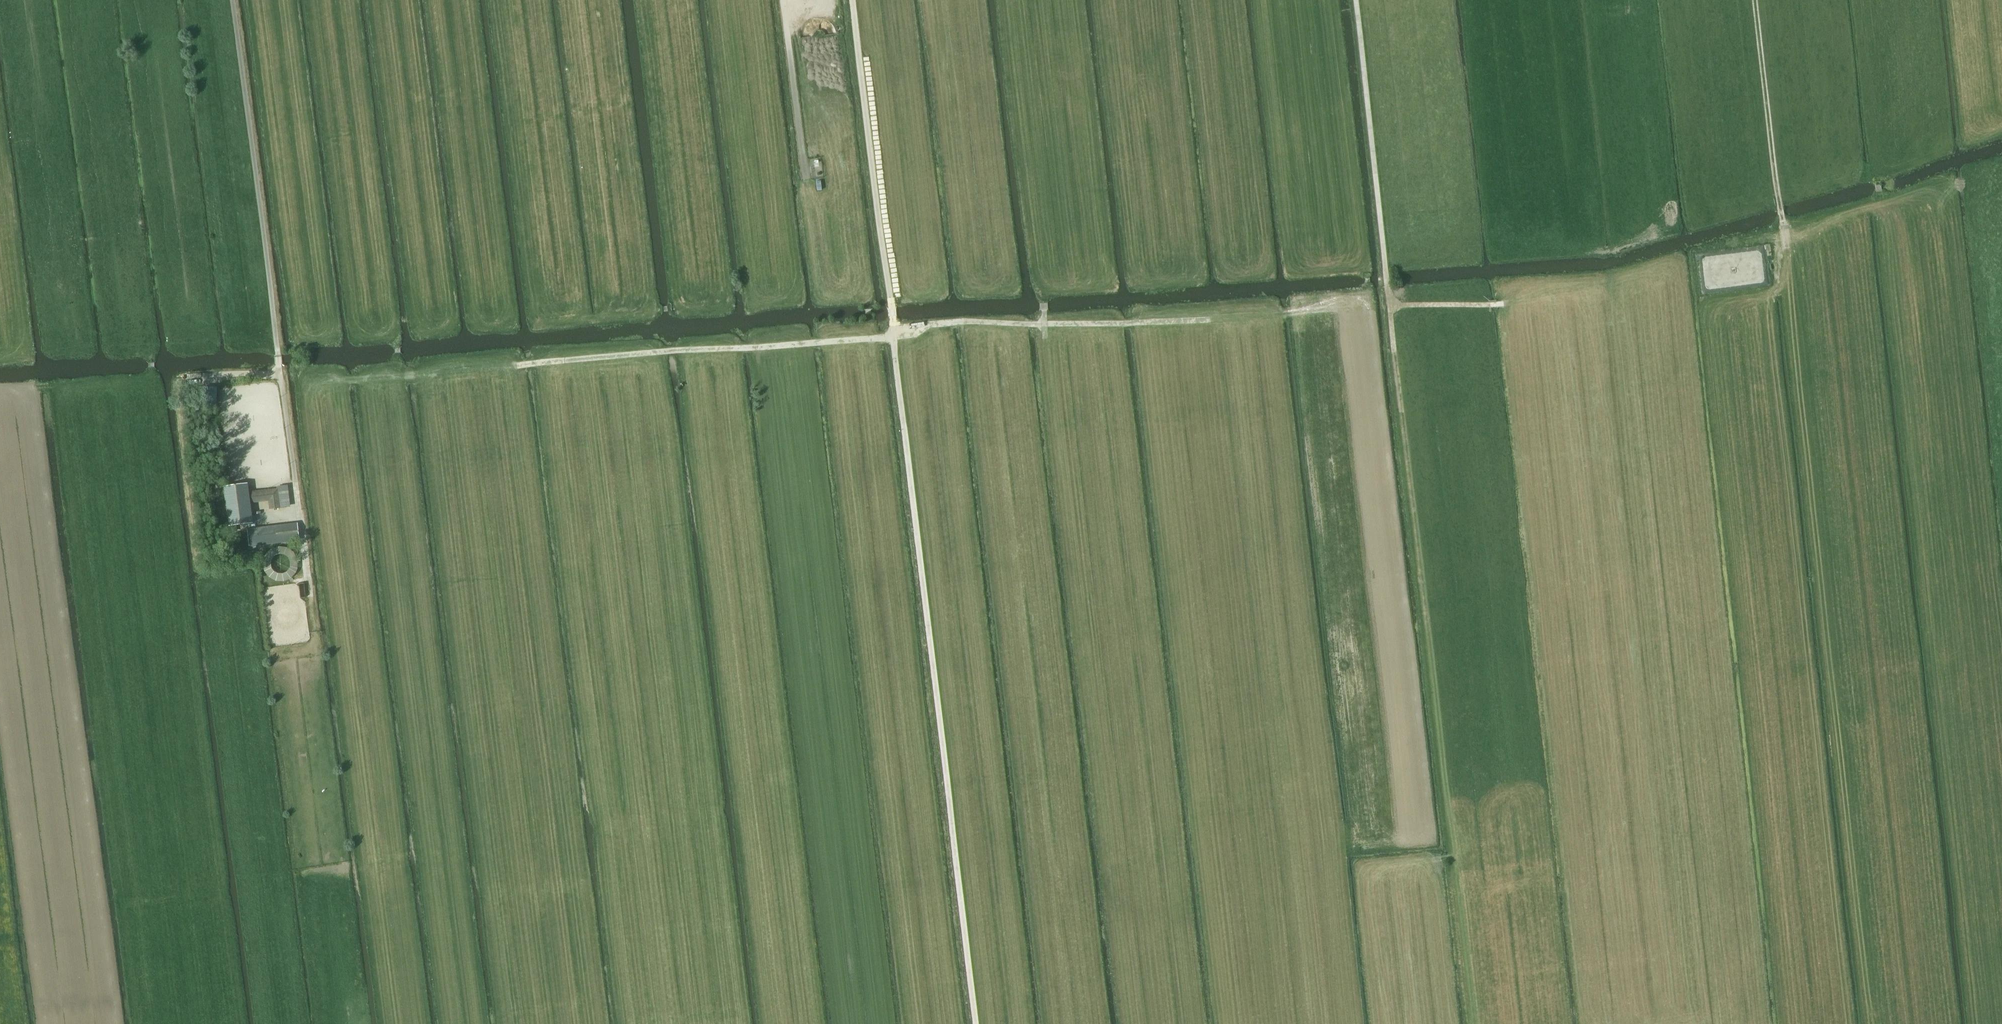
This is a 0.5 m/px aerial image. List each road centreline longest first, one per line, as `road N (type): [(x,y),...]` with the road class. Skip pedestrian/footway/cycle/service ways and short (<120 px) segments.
road 1 (track): [(976,1023),(851,0)]
road 2 (track): [(519,365),(864,340),(972,321),(1207,320)]
road 3 (unclassified): [(805,179),(783,0)]

